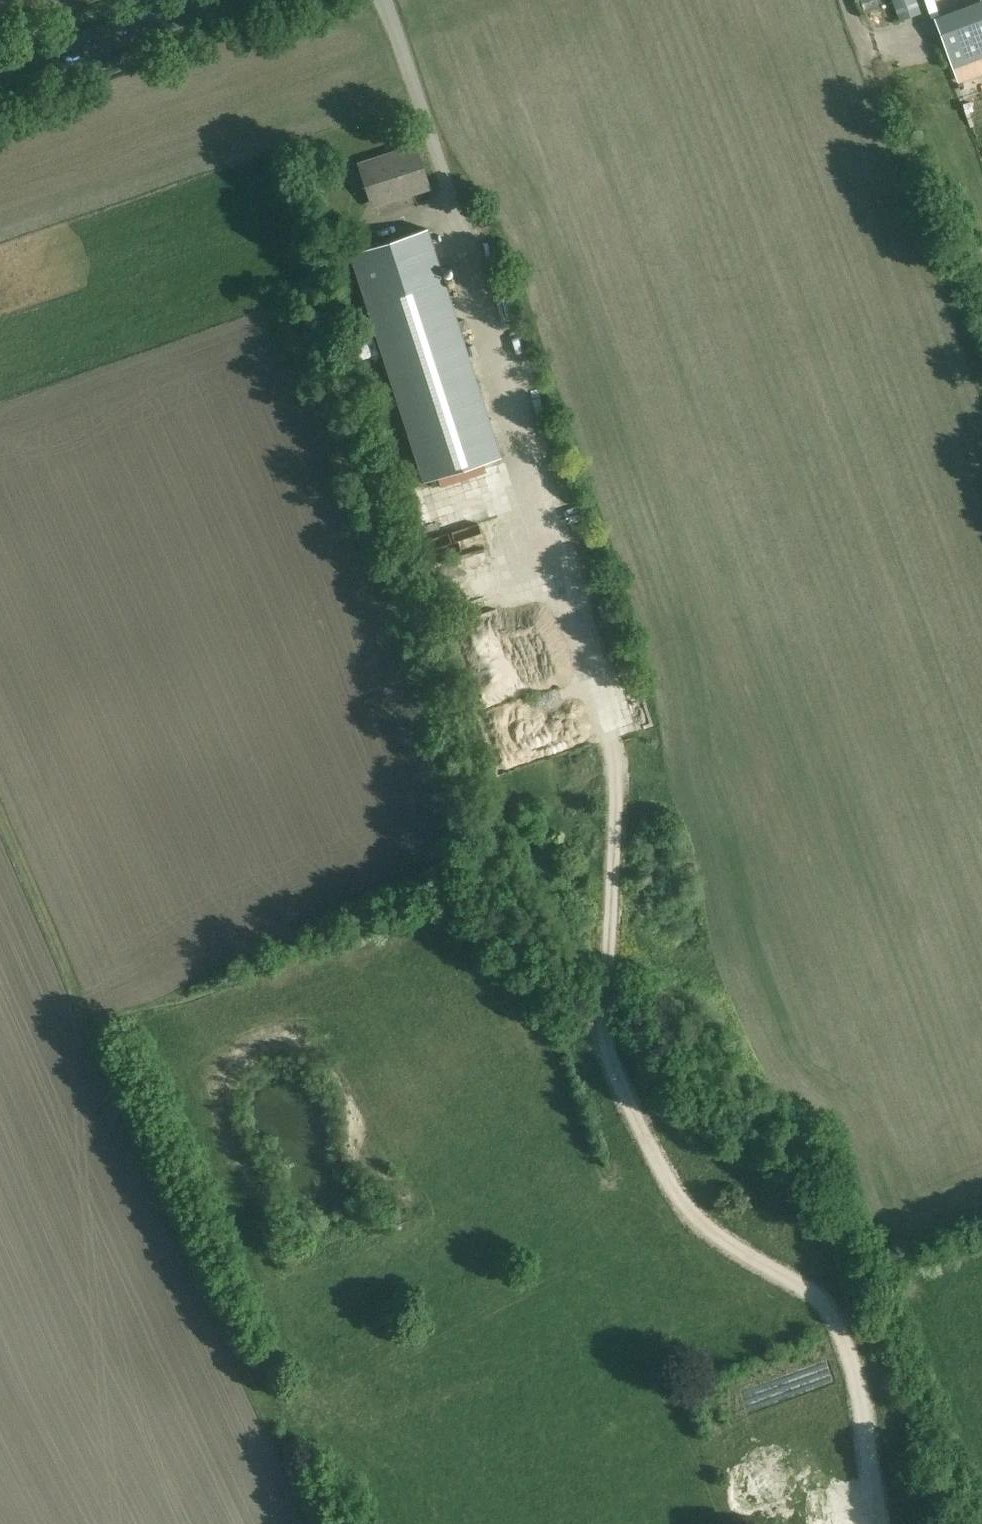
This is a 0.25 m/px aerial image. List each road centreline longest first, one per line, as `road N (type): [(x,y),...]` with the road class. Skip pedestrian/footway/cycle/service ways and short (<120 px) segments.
road 1 (secondary): [(0,70),(204,0)]

